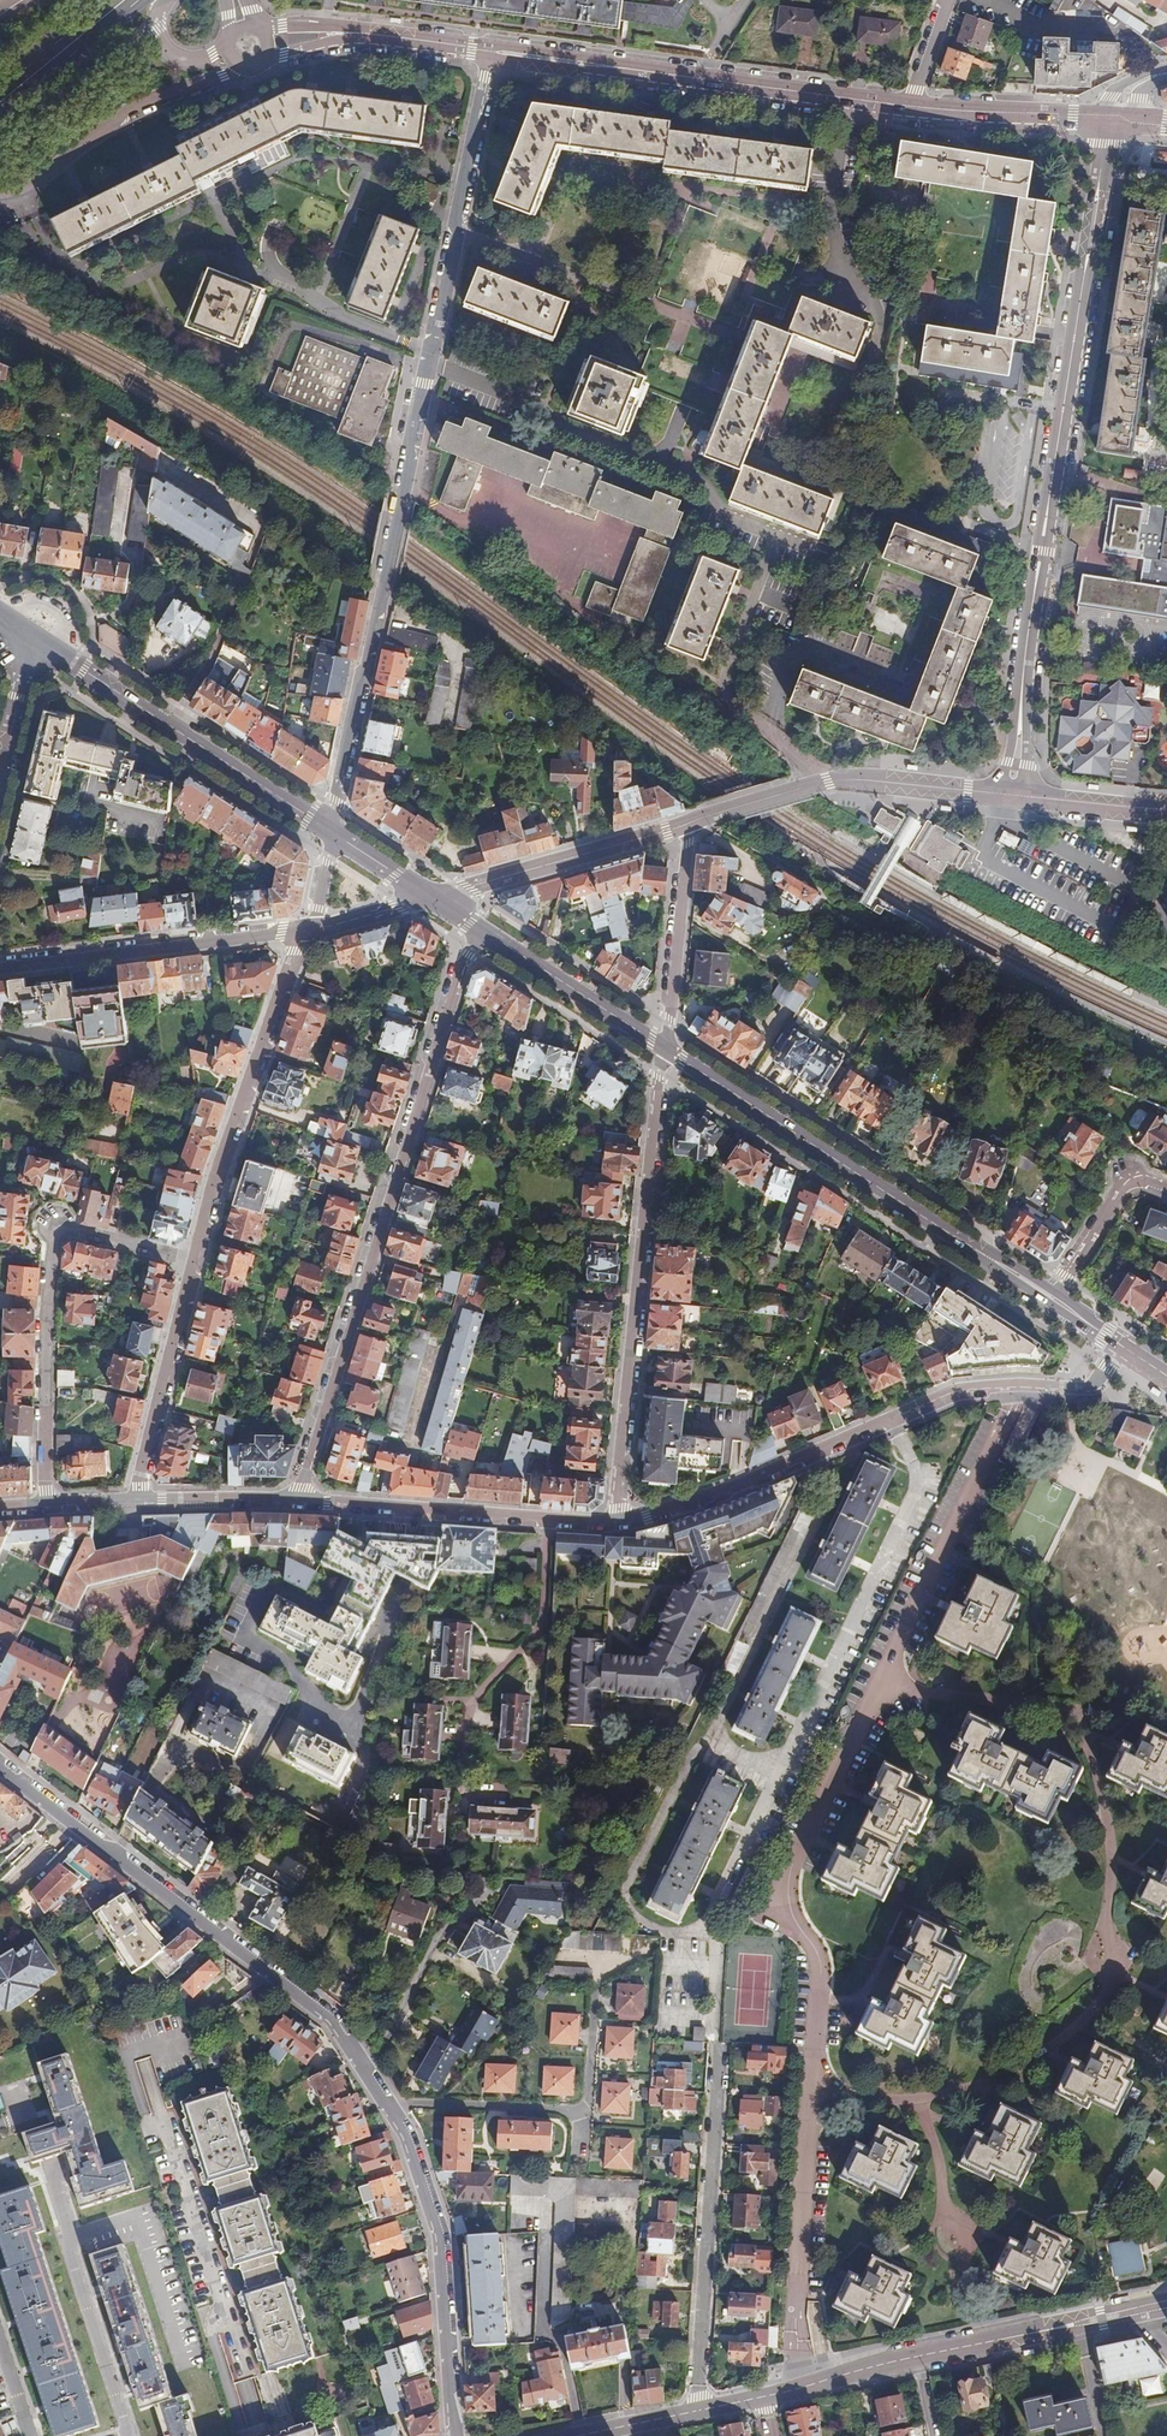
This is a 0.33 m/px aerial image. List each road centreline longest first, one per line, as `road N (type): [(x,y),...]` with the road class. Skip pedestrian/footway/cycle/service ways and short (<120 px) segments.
road 1 (residential): [(880,1685),(1053,1708),(1081,1720),(1109,1833),(1110,1964),(1105,1990),(1084,2019),(1014,2072),(914,2100),(814,2099)]
road 2 (residential): [(489,50),(331,830)]
road 3 (residential): [(892,1415),(914,1467),(913,1493),(704,1928),(716,1949),(713,2043)]
road 4 (residential): [(475,929),(298,1499)]
road 5 (residential): [(1021,719),(1106,144)]
road 6 (residential): [(392,2113),(329,2016),(0,1768)]
road 7 (residential): [(619,1521),(665,1050)]
road 8 (secondary): [(665,1050),(1048,1297)]
road 9 (residential): [(814,2099),(822,1970),(797,1927),(788,1886),(880,1685)]
road 10 (tertiary): [(911,105),(489,50)]
road 11 (residential): [(46,1502),(55,1225),(194,1260)]
road 12 (residential): [(696,2411),(713,2043)]
road 13 (secondary): [(31,637),(331,830)]
road 14 (residential): [(307,930),(194,1260)]
road 15 (residential): [(453,2435),(439,2234),(392,2113)]
road 16 (residential): [(880,1685),(1016,1385)]
road 17 (tertiary): [(688,824),(846,779),(1002,794)]
road 18 (unclassified): [(0,968),(307,930)]
road 19 (unclassified): [(892,1415),(729,1487),(619,1521)]
road 20 (residential): [(796,2388),(796,2289),(814,2099)]
road 21 (residential): [(472,1780),(464,1745),(469,1714),(539,1622),(550,1518)]
road 22 (primary): [(0,191),(32,183),(119,112),(246,66)]
road 23 (tertiary): [(431,899),(688,824)]
road 24 (unclassified): [(550,1518),(298,1499)]
road 25 (residential): [(194,1260),(137,1500)]
road 26 (residential): [(665,1050),(688,824)]
road 27 (secondary): [(475,929),(665,1050)]
road 28 (tertiary): [(1100,114),(911,105)]
road 29 (primary): [(0,118),(143,0)]
road 30 (residential): [(1048,1297),(1127,1188),(1166,1186)]
road 31 (secondary): [(1081,2323),(914,2357)]
road 32 (unclassified): [(298,1499),(137,1500)]
road 33 (unclassified): [(0,777),(31,637)]
road 34 (primary): [(109,0),(0,90)]
road 35 (tertiary): [(1027,796),(1166,811)]
road 36 (residential): [(392,2113),(527,2115)]
road 37 (tertiary): [(489,50),(357,33)]
road 38 (unclassified): [(1016,1385),(962,1388),(892,1415)]
road 39 (unclassified): [(307,930),(431,899)]
road 40 (unclassified): [(1123,1347),(1092,1387),(1016,1385)]
road 41 (primary): [(229,45),(191,61),(168,52),(157,30),(170,0)]
road 42 (secondary): [(914,2357),(796,2388)]
road 43 (secondary): [(331,830),(431,899)]

